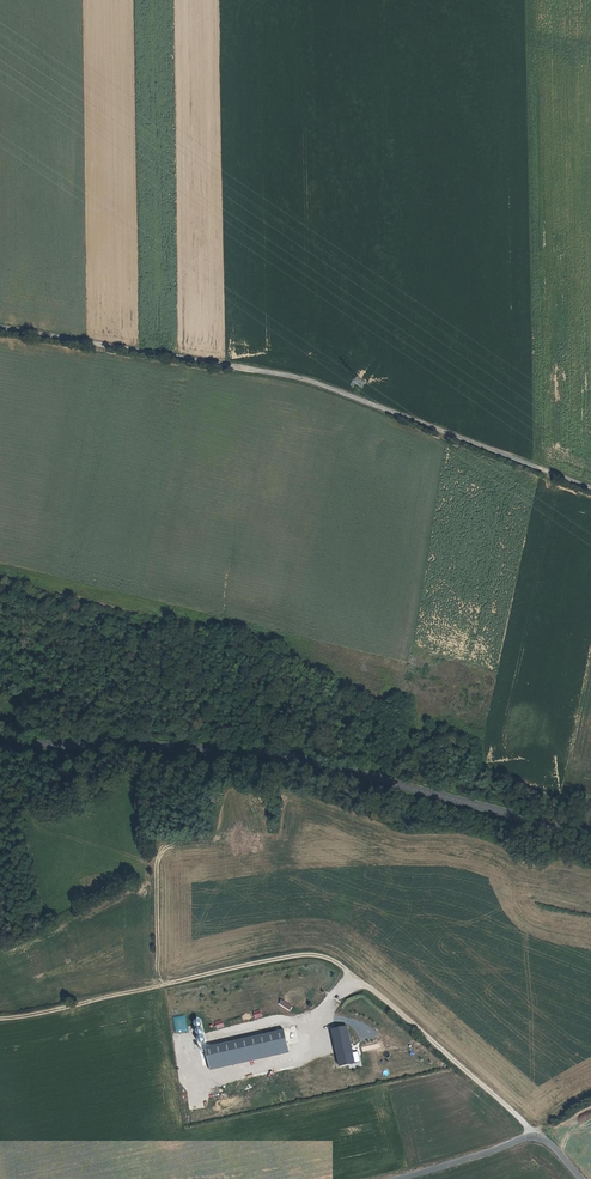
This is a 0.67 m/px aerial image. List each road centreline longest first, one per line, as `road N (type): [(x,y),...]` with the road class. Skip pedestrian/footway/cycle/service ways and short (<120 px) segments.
road 1 (track): [(590,487),(306,378),(0,326)]
road 2 (track): [(539,1137),(353,973),(315,954),(0,1018)]
road 3 (tertiary): [(0,745),(240,752),(550,825),(590,827)]
road 4 (residential): [(411,1178),(539,1137),(578,1178)]

